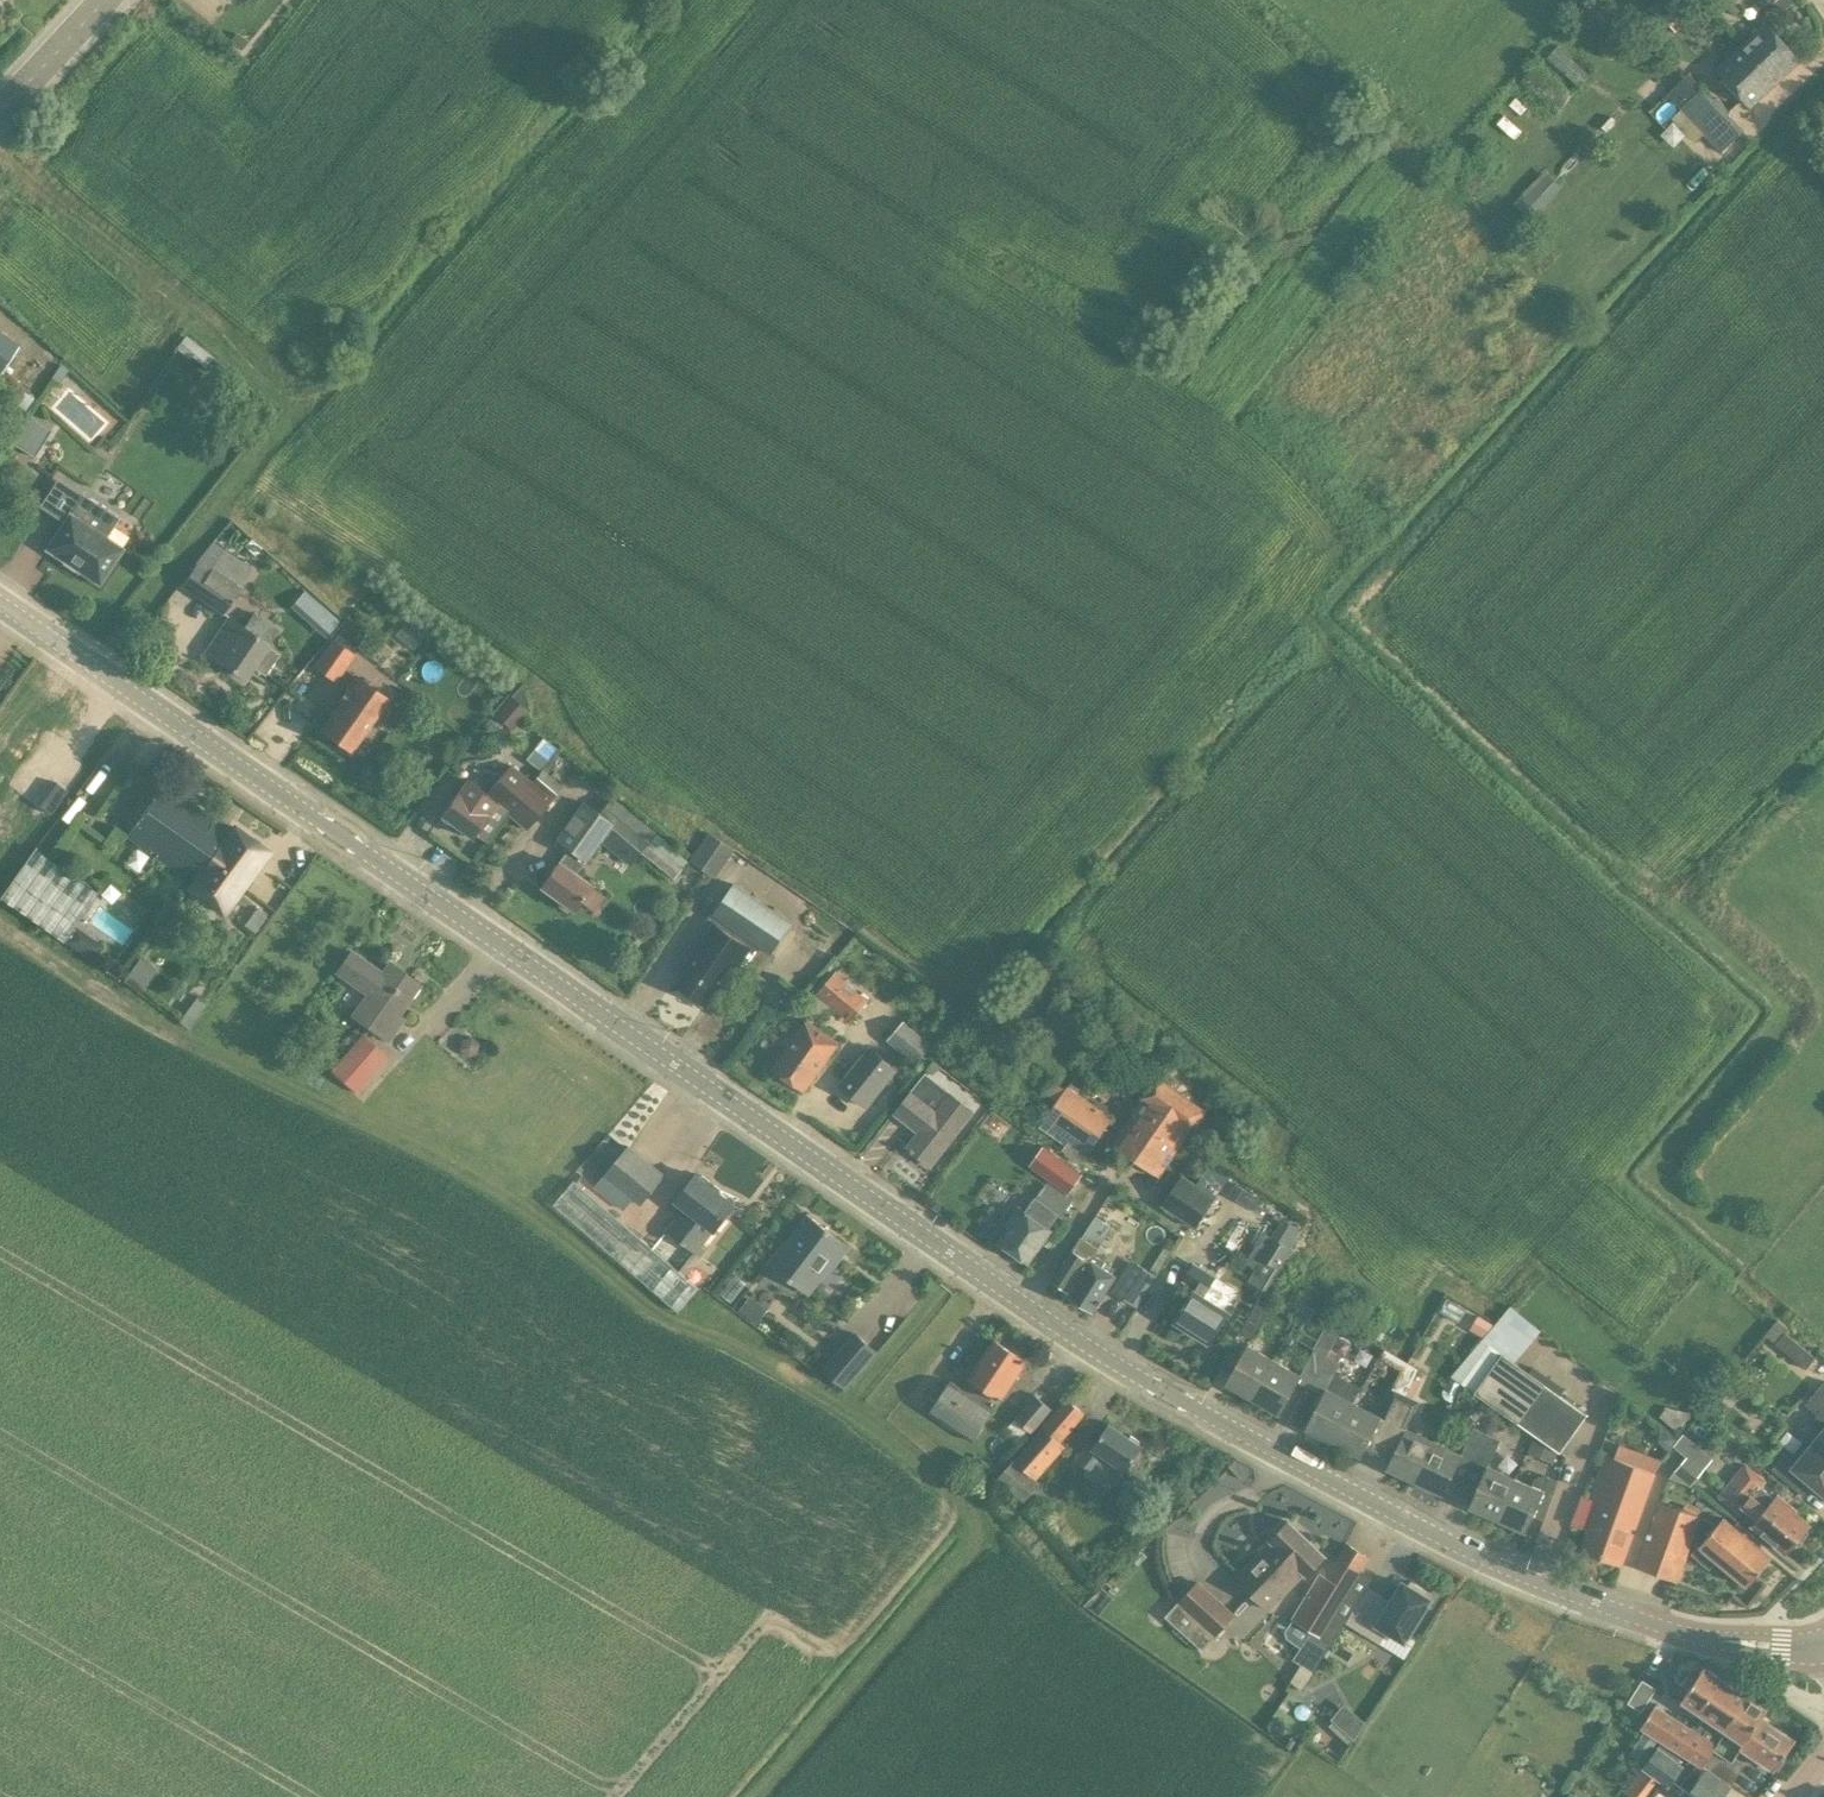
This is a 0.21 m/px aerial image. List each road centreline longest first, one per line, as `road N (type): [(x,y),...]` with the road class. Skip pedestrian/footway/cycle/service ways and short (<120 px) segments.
road 1 (unclassified): [(1823,1643),(1716,1641),(1536,1578),(1469,1551),(1130,1371),(0,604)]
road 2 (unclassified): [(0,113),(104,0)]

